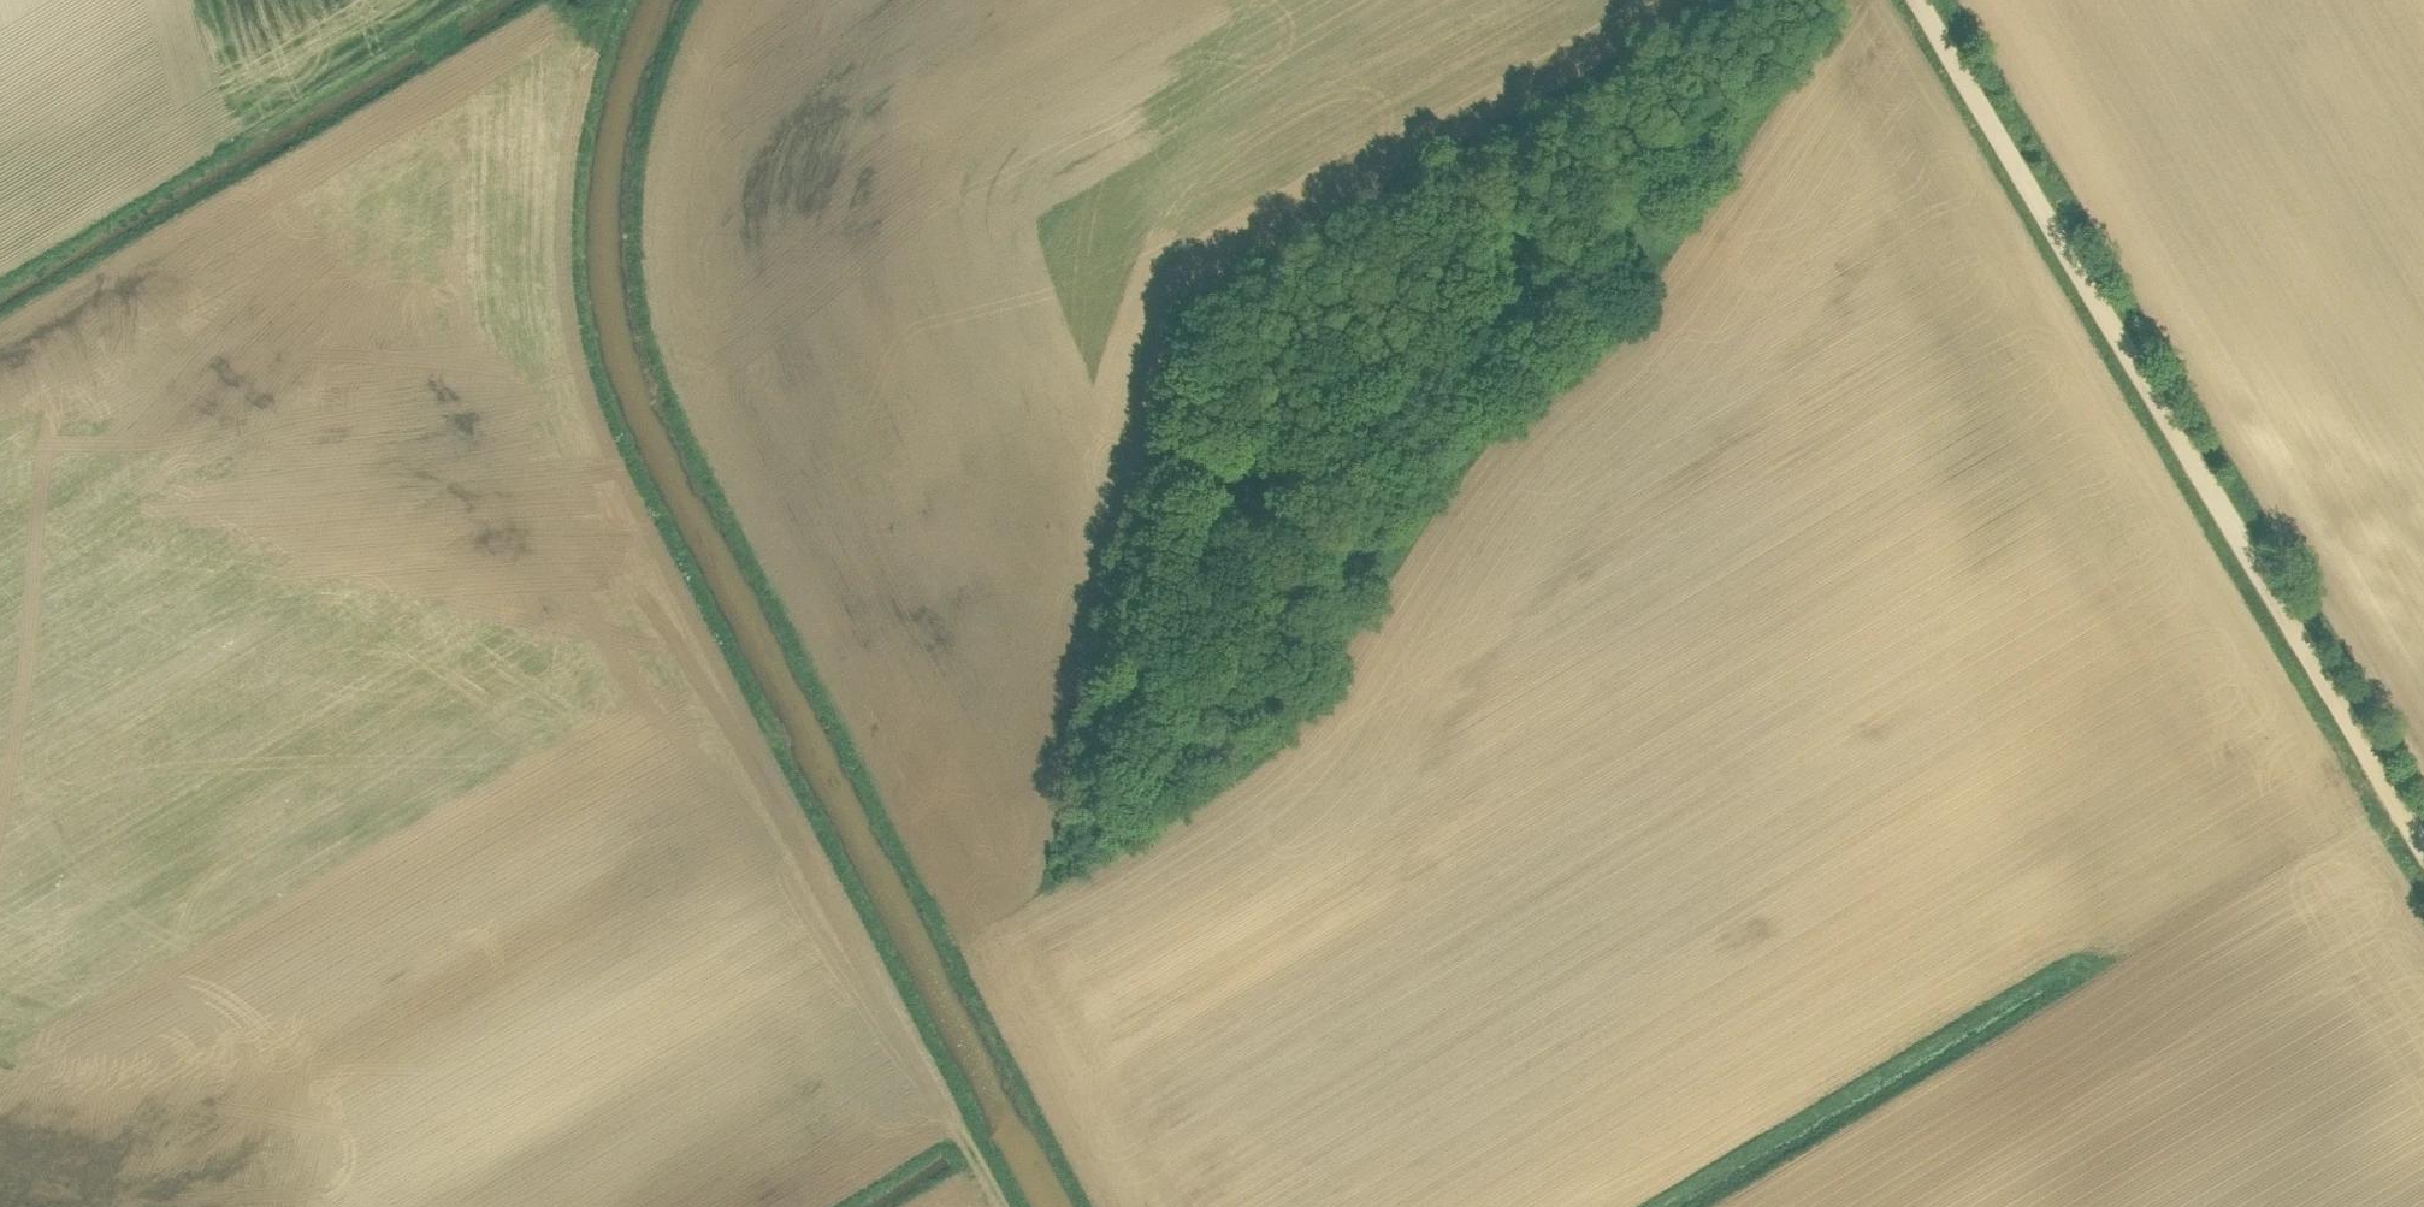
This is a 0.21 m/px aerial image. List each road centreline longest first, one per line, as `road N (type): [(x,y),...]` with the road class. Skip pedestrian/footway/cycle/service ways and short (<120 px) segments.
road 1 (track): [(1916,0),(2423,853)]

